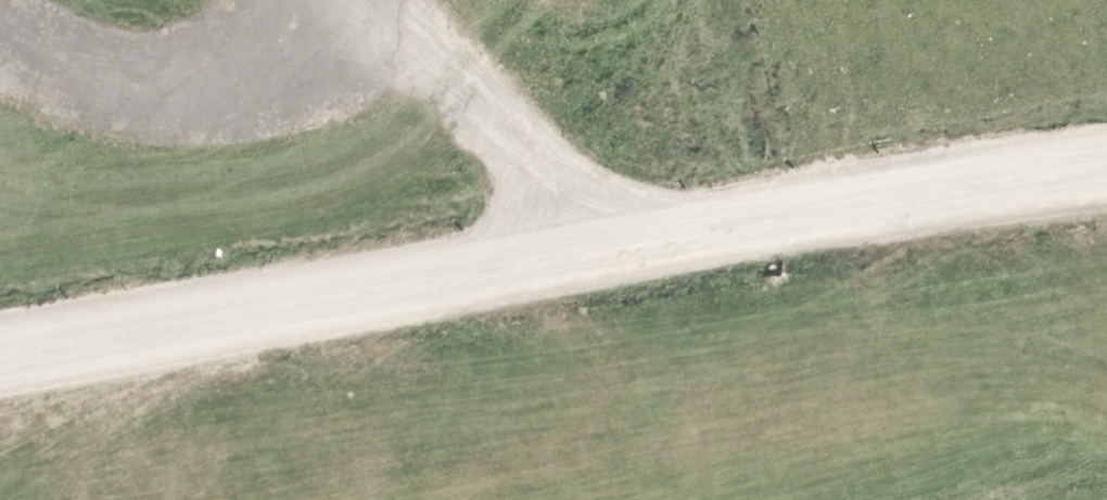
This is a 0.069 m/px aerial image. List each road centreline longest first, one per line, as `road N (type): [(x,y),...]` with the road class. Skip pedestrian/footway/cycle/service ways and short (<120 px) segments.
road 1 (unclassified): [(1106,163),(0,349)]
road 2 (track): [(325,0),(540,132),(719,228)]

